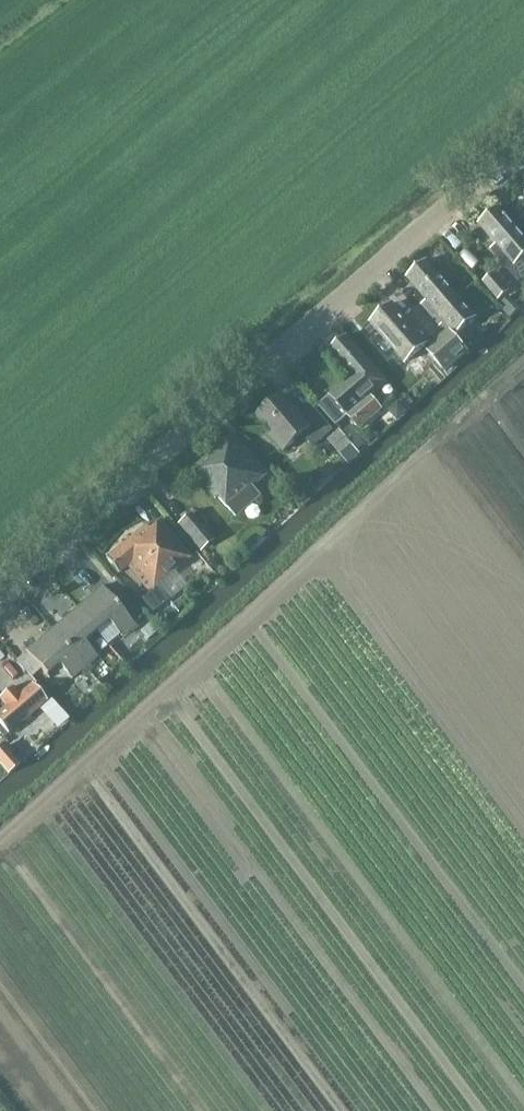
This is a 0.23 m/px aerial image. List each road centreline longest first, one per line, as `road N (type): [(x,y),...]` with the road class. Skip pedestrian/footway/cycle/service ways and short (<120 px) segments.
road 1 (tertiary): [(0,588),(523,141)]

